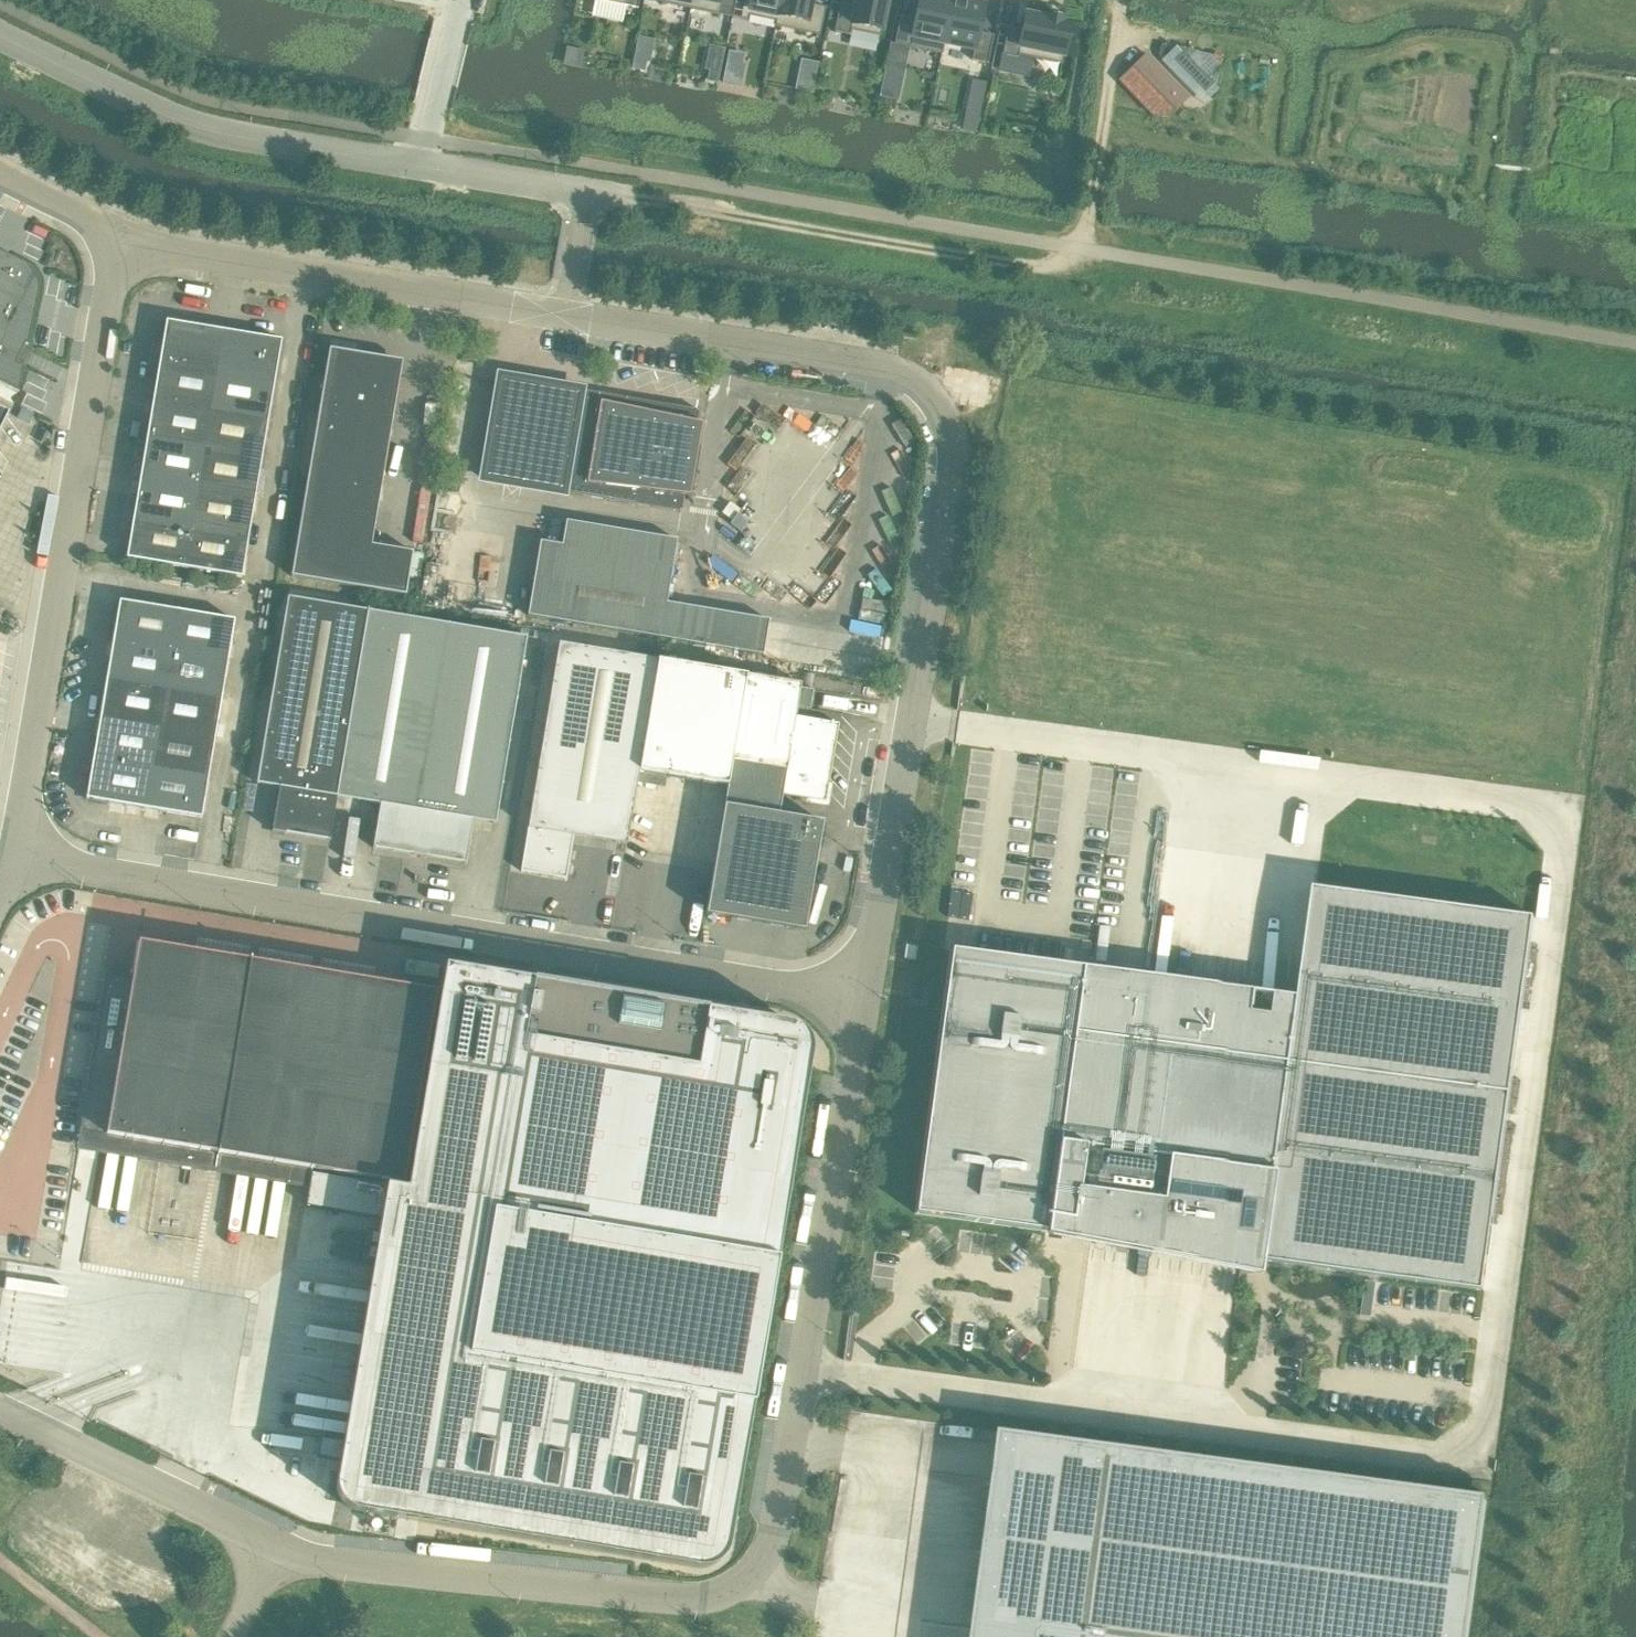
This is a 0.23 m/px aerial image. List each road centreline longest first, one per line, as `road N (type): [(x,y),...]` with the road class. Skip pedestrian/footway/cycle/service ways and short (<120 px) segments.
road 1 (unclassified): [(865,1002),(779,1522),(757,1567),(717,1593),(681,1599),(272,1551)]
road 2 (unclassified): [(865,1002),(14,858)]
road 3 (unclassified): [(887,368),(919,381),(942,413),(954,468),(865,1002)]
road 4 (track): [(630,197),(1061,269),(1082,245),(1110,70)]
road 5 (unclassified): [(14,858),(112,227)]
road 6 (unclassified): [(563,314),(165,247),(112,227)]
road 7 (unclassified): [(0,37),(152,111),(226,132),(425,165)]
road 8 (unclassified): [(887,368),(563,314)]
road 9 (unclassified): [(272,1551),(0,1414)]
road 10 (residential): [(425,165),(461,0)]
road 11 (unclassified): [(425,165),(567,187)]
road 12 (unclassified): [(567,187),(579,221),(563,314)]
road 13 (unclassified): [(0,172),(112,227)]

